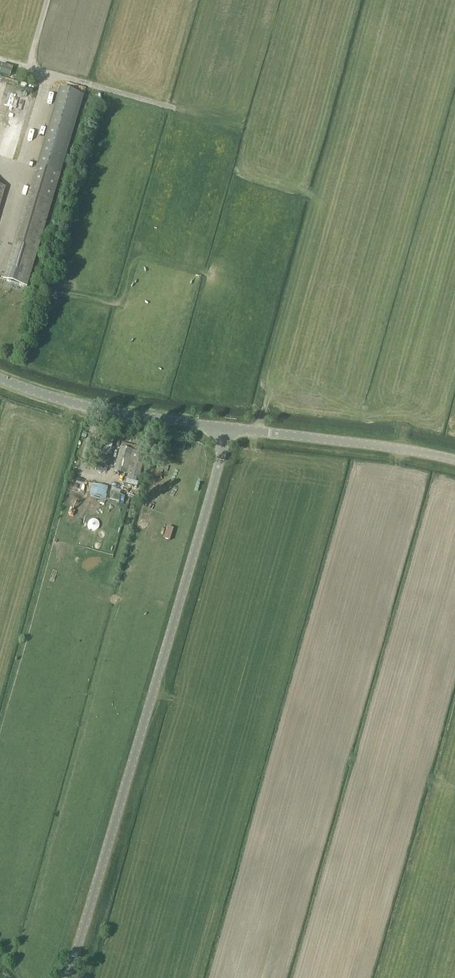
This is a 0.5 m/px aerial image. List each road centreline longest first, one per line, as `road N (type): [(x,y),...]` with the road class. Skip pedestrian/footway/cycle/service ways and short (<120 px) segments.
road 1 (unclassified): [(65,977),(226,427)]
road 2 (unclassified): [(454,459),(226,427)]
road 3 (unclassified): [(226,427),(27,402),(0,391)]

